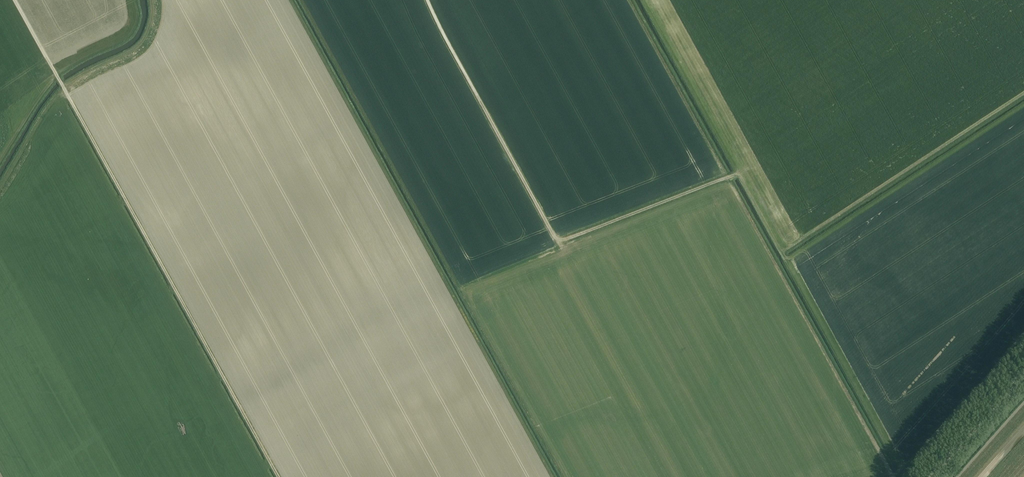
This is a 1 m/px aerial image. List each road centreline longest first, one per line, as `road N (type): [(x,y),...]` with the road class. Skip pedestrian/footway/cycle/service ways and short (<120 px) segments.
road 1 (track): [(1023,375),(934,476)]

